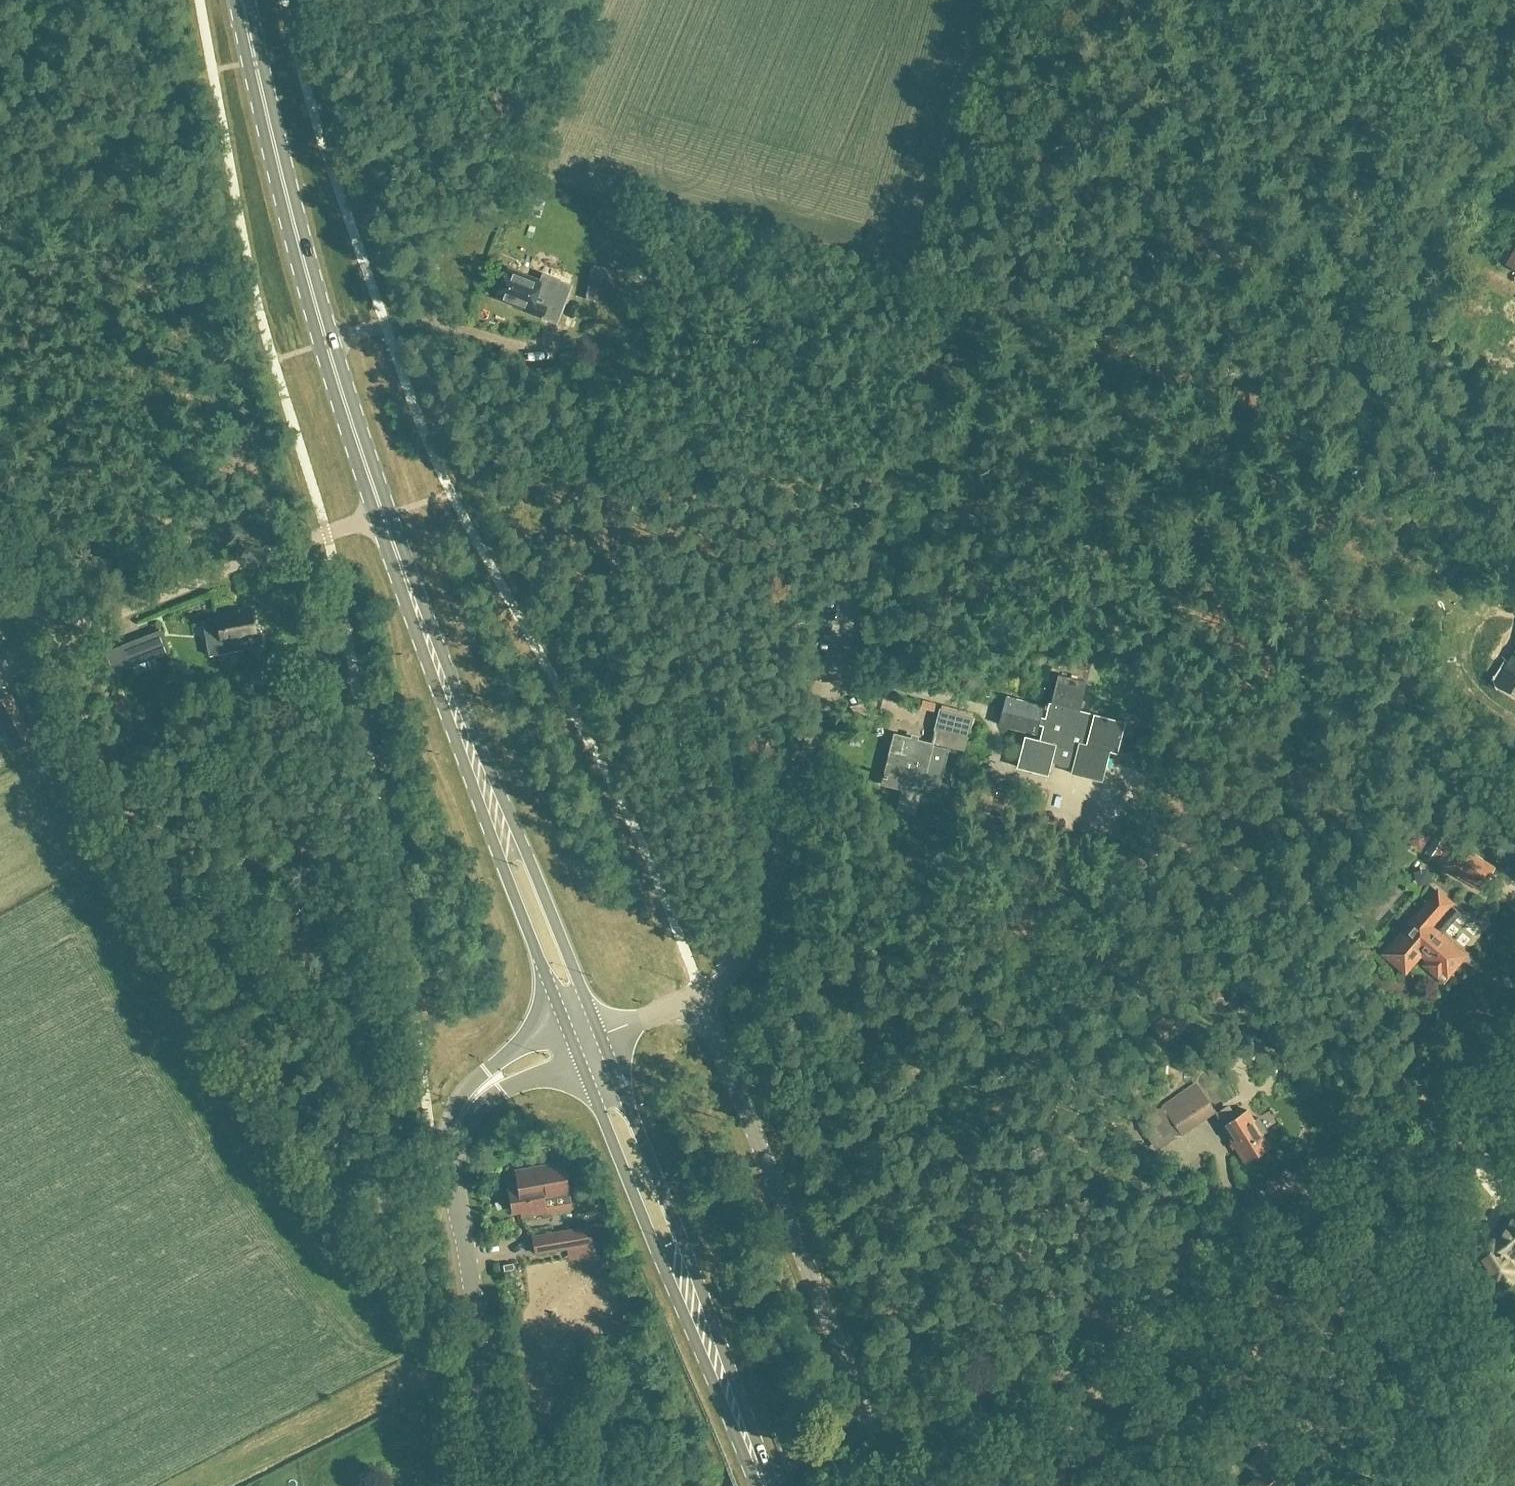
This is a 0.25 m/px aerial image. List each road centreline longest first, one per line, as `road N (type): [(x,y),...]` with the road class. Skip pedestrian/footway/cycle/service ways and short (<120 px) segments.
road 1 (primary): [(588,1041),(376,494),(246,0)]
road 2 (track): [(1428,1091),(1130,1287),(921,1441),(881,1440)]
road 3 (track): [(845,628),(967,162),(1022,0)]
road 4 (tertiary): [(486,1485),(451,1154),(459,1128),(493,1083),(588,1041)]
road 5 (unclassified): [(881,1440),(856,1395),(704,994)]
road 6 (primary): [(765,1485),(588,1041)]
road 7 (unclassified): [(704,994),(740,971),(757,934),(845,628)]
road 8 (track): [(329,532),(57,631),(0,602)]
road 9 (track): [(329,532),(452,491)]
road 10 (unclassified): [(588,1041),(704,994)]
road 11 (track): [(1514,1007),(1428,1091)]

